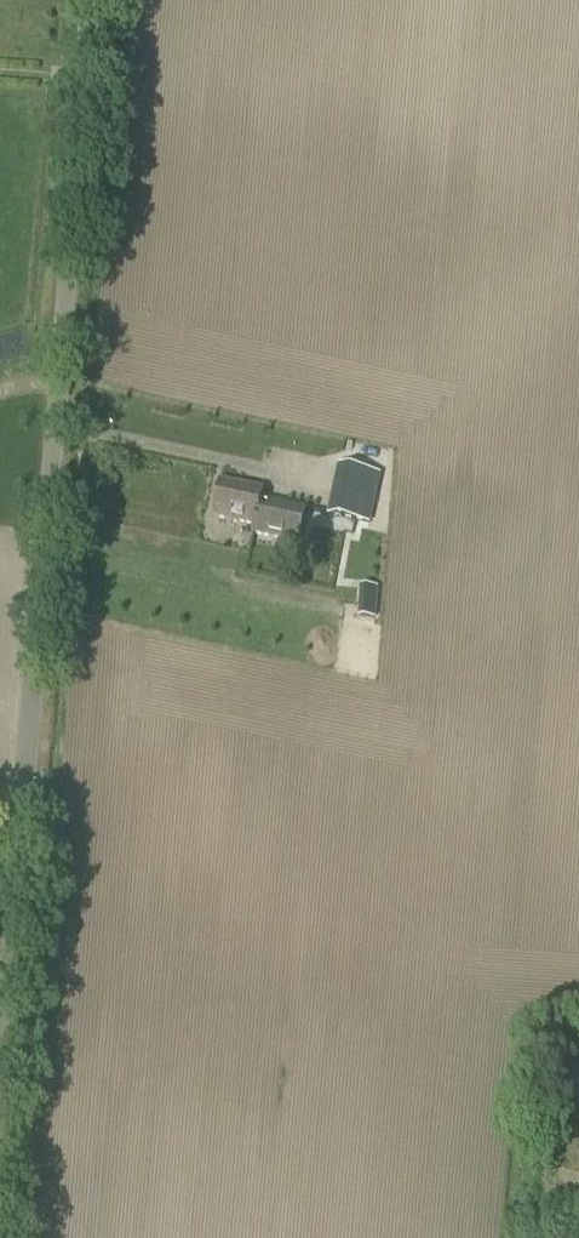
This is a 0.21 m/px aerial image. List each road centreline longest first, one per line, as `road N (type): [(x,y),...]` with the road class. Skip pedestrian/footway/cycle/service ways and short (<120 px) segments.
road 1 (unclassified): [(0,1191),(95,0)]

